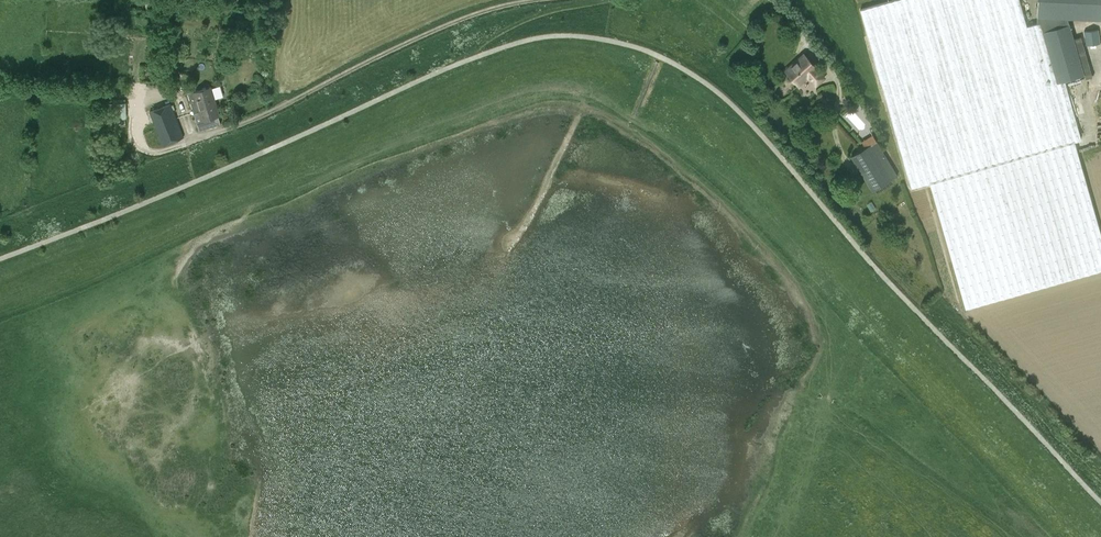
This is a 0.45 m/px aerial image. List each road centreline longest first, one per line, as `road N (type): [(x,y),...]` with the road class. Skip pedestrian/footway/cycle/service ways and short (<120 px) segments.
road 1 (unclassified): [(231,128),(476,10),(546,0)]
road 2 (track): [(774,0),(834,75),(840,148)]

